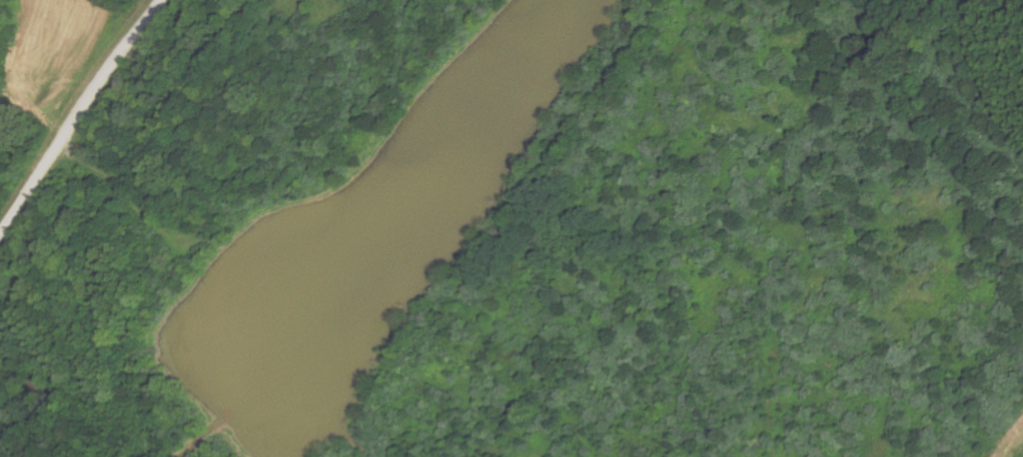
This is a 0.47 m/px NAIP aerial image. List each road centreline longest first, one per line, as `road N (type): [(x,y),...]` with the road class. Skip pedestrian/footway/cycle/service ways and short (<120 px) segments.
road 1 (residential): [(165,0),(0,242)]

